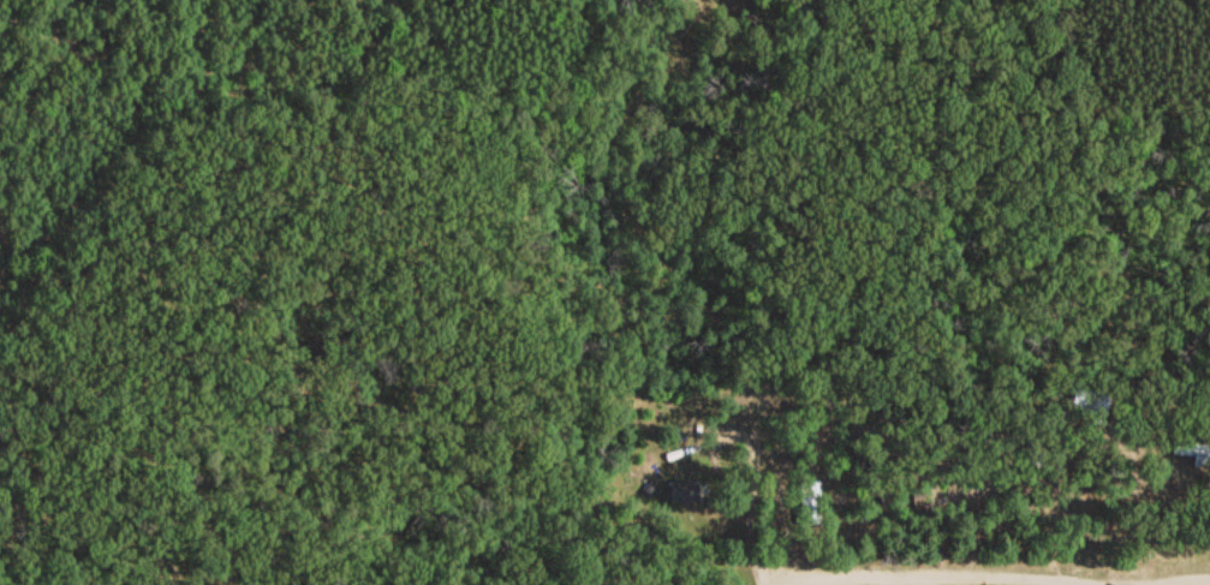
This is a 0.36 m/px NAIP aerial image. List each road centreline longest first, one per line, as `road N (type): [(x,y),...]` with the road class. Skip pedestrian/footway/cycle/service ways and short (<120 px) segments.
road 1 (residential): [(820,584),(1089,584)]

